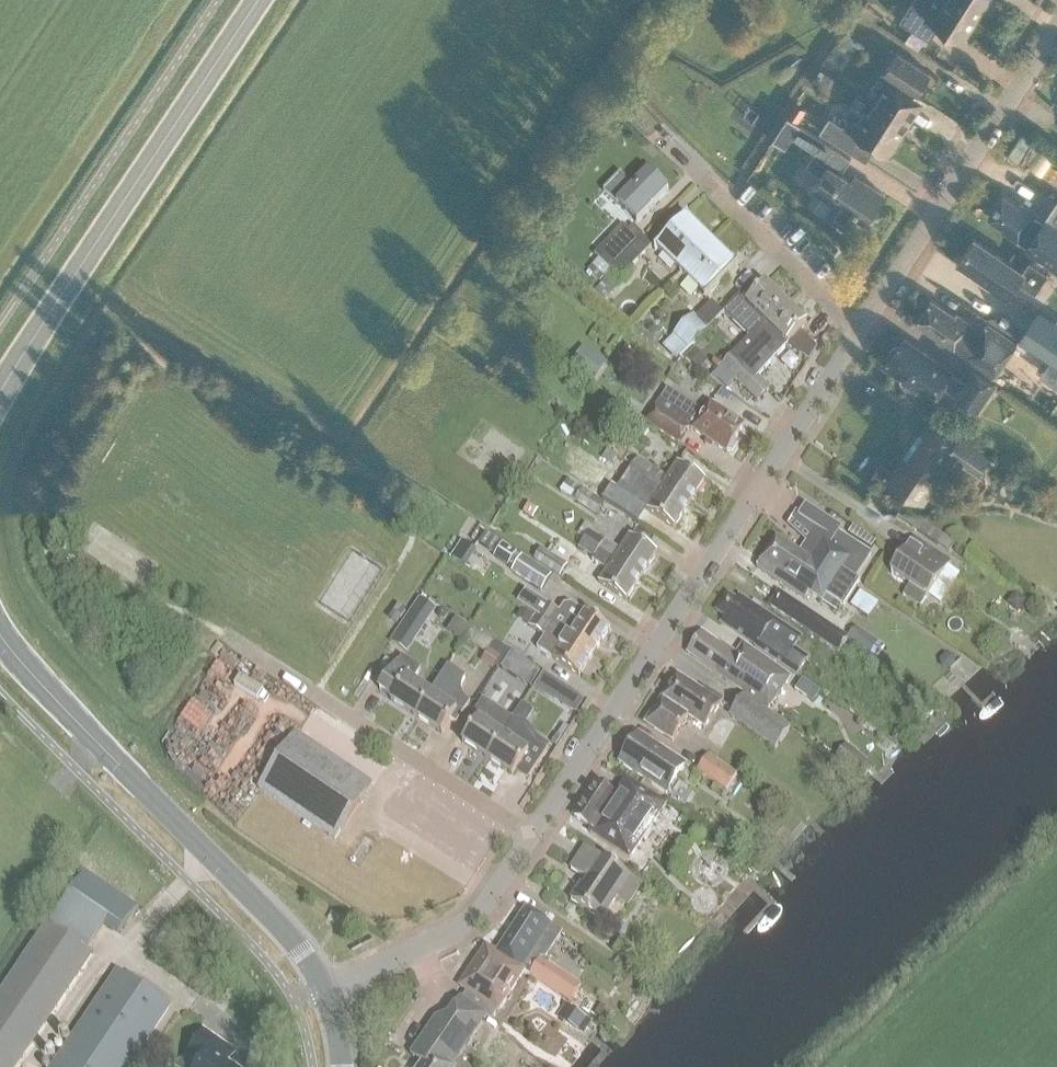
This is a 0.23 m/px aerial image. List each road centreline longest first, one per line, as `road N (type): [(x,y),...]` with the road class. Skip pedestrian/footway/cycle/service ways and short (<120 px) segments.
road 1 (residential): [(529,834),(861,328)]
road 2 (primary): [(0,637),(276,925),(323,992)]
road 3 (primary): [(260,0),(0,392)]
road 4 (residential): [(529,834),(226,634)]
road 5 (residential): [(861,328),(1056,26)]
road 6 (residential): [(861,328),(657,134)]
road 7 (residential): [(323,992),(450,932),(490,896),(529,834)]

